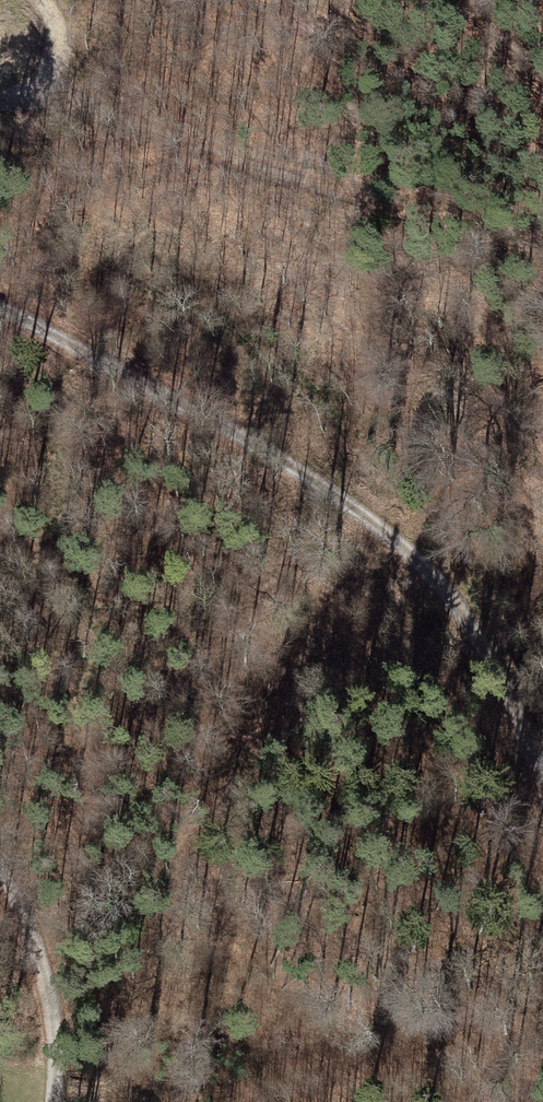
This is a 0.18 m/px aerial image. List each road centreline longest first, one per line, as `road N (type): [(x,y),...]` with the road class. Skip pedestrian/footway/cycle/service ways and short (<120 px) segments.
road 1 (track): [(542,767),(461,604),(373,515),(0,307)]
road 2 (track): [(0,100),(44,86),(76,92),(218,158),(341,190)]
road 3 (track): [(0,872),(55,1030),(50,1101)]

